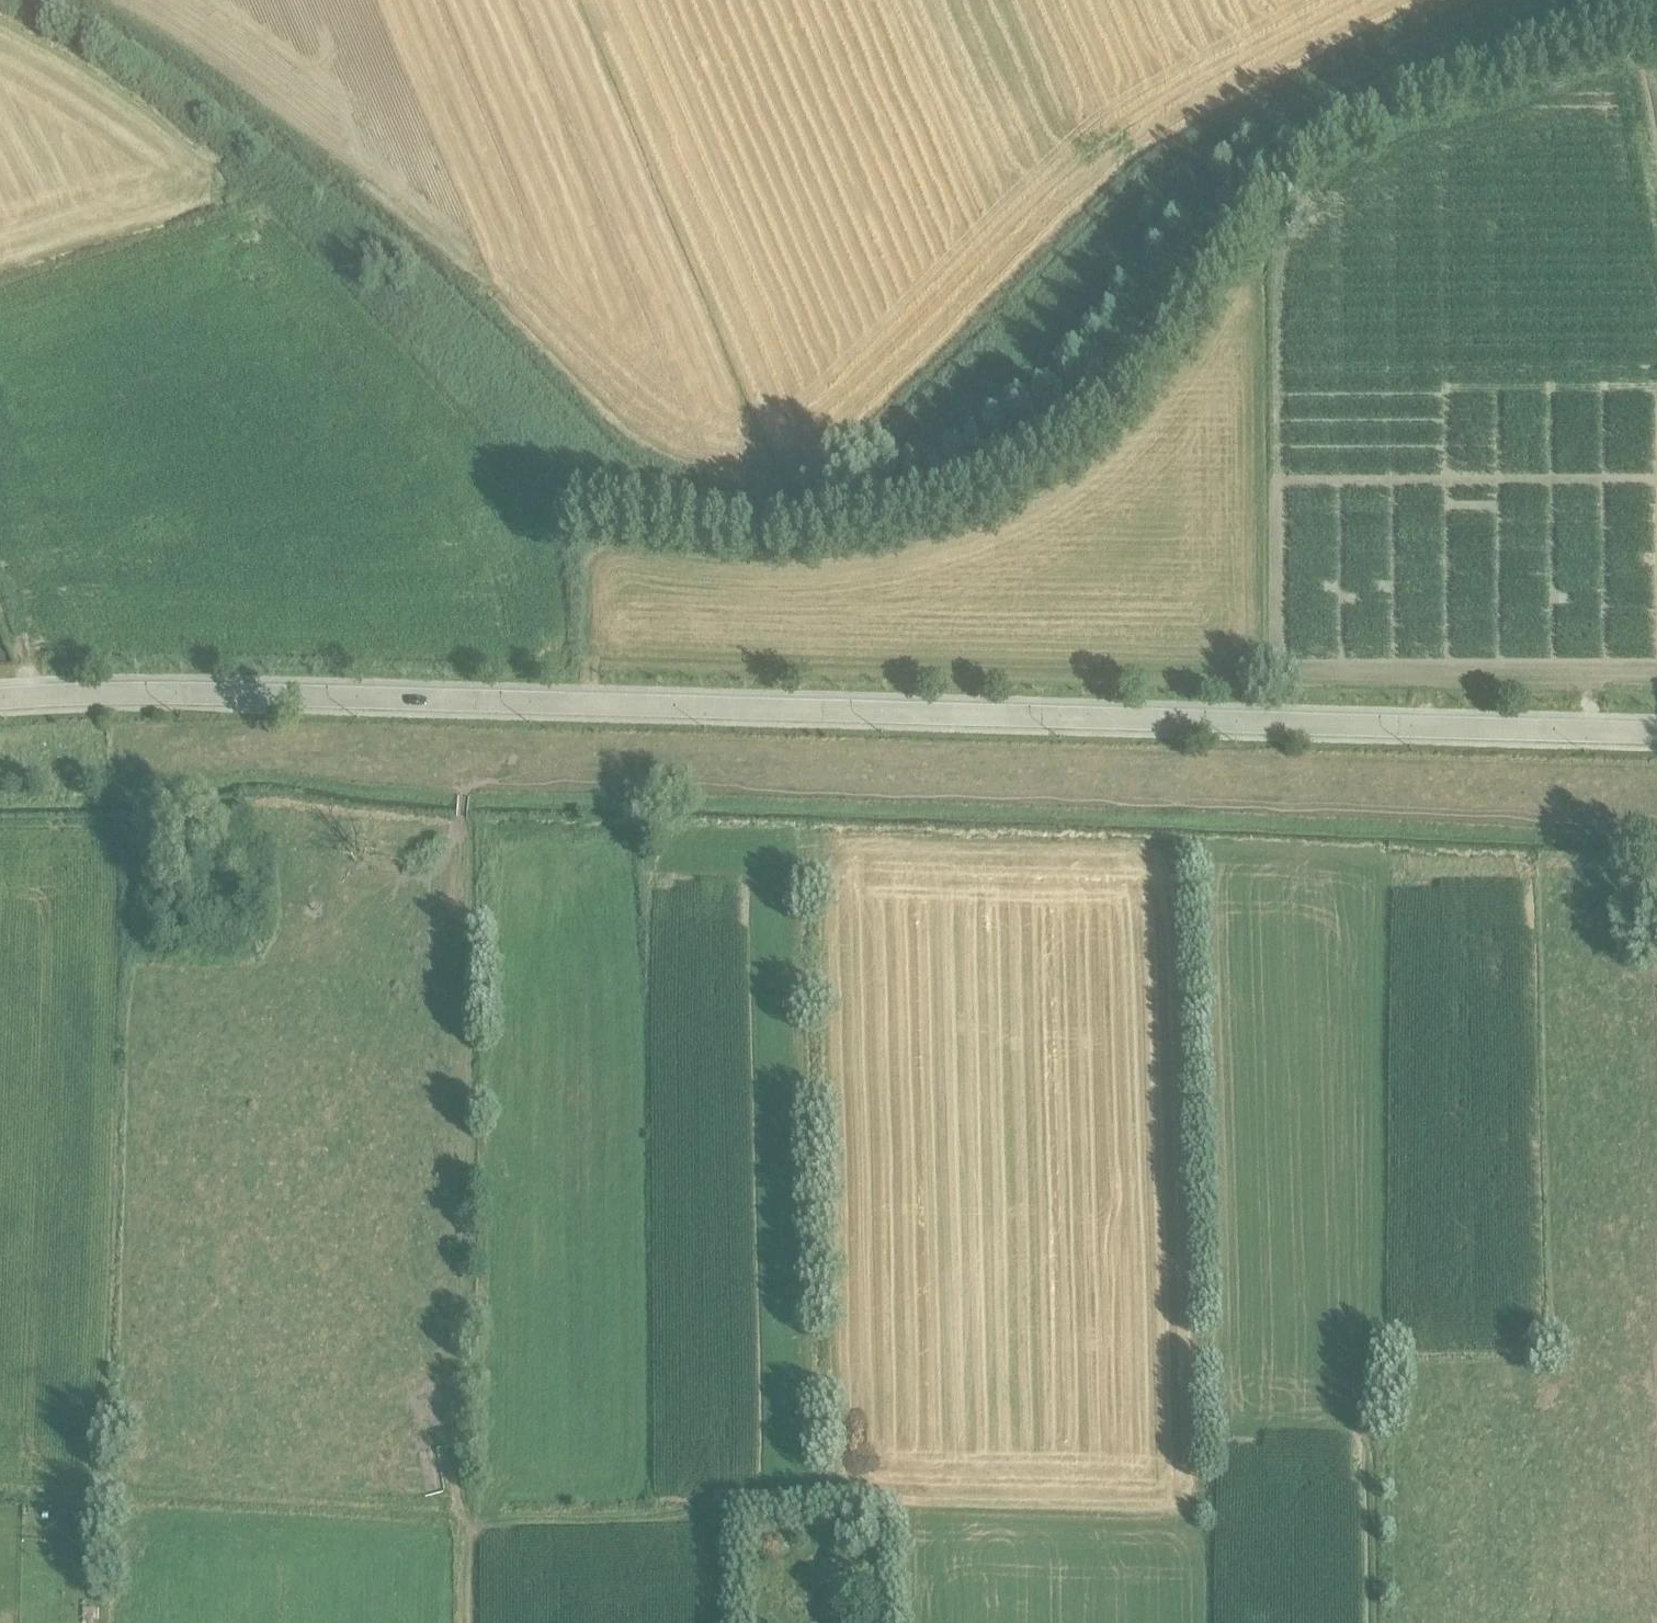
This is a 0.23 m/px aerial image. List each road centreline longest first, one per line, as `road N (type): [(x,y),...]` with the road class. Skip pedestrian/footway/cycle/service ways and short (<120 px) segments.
road 1 (tertiary): [(1656,739),(194,695),(0,703)]

